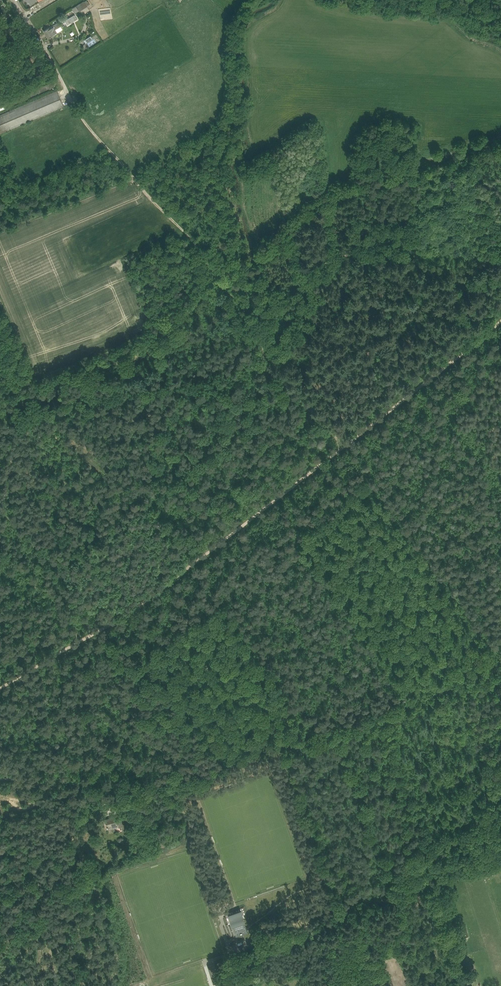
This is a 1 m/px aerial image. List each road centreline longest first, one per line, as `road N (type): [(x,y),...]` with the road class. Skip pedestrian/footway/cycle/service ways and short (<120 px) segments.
road 1 (track): [(500,669),(198,775),(115,784),(70,799)]
road 2 (track): [(338,451),(129,613),(0,689)]
road 3 (track): [(500,138),(318,198),(219,276)]
road 4 (track): [(219,276),(118,348),(0,386)]
road 5 (track): [(429,887),(269,940),(221,965),(224,982)]
road 6 (track): [(219,276),(73,97)]
road 7 (track): [(338,451),(500,321)]

